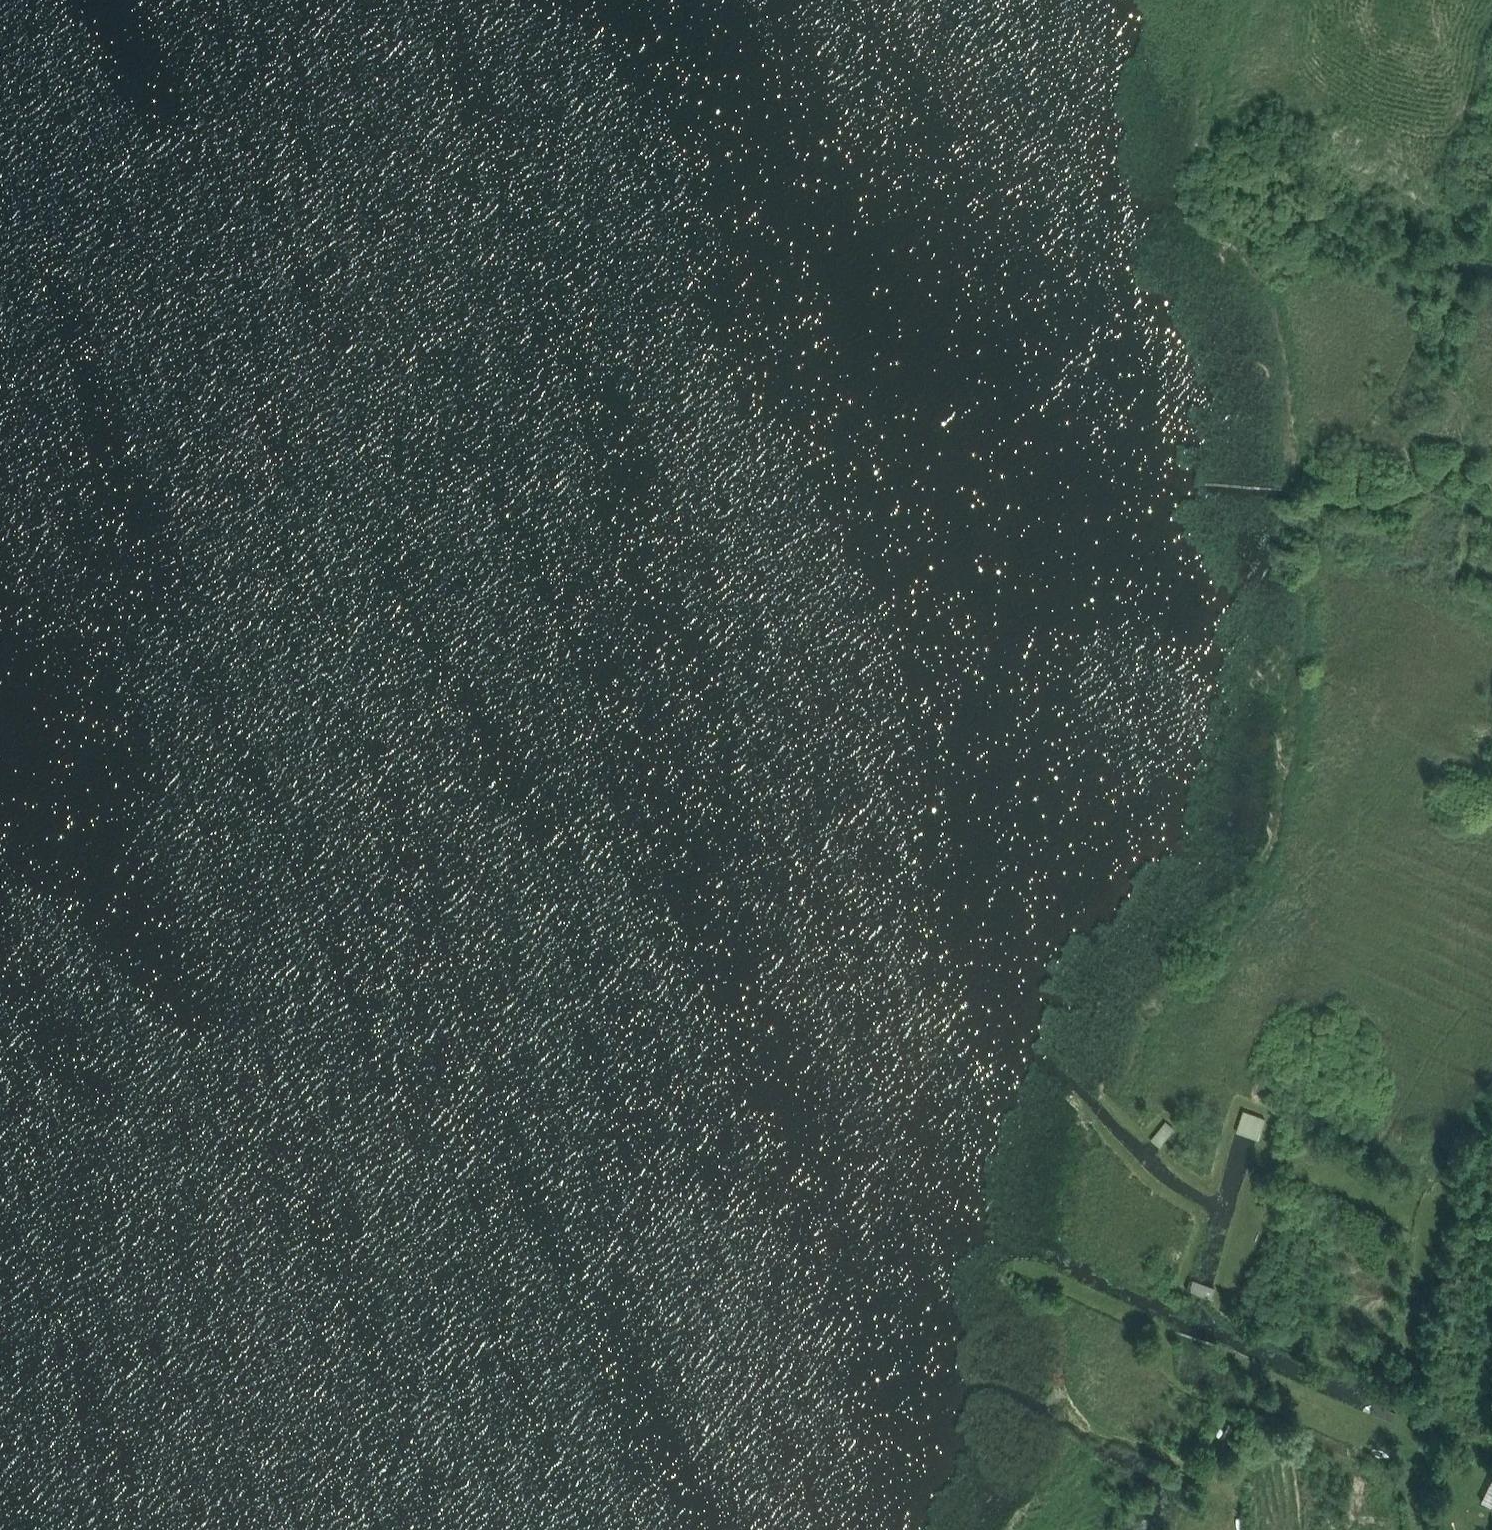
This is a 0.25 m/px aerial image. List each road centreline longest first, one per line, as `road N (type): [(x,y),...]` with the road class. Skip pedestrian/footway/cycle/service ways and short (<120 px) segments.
road 1 (track): [(1425,1529),(1415,1335),(1437,1228)]

